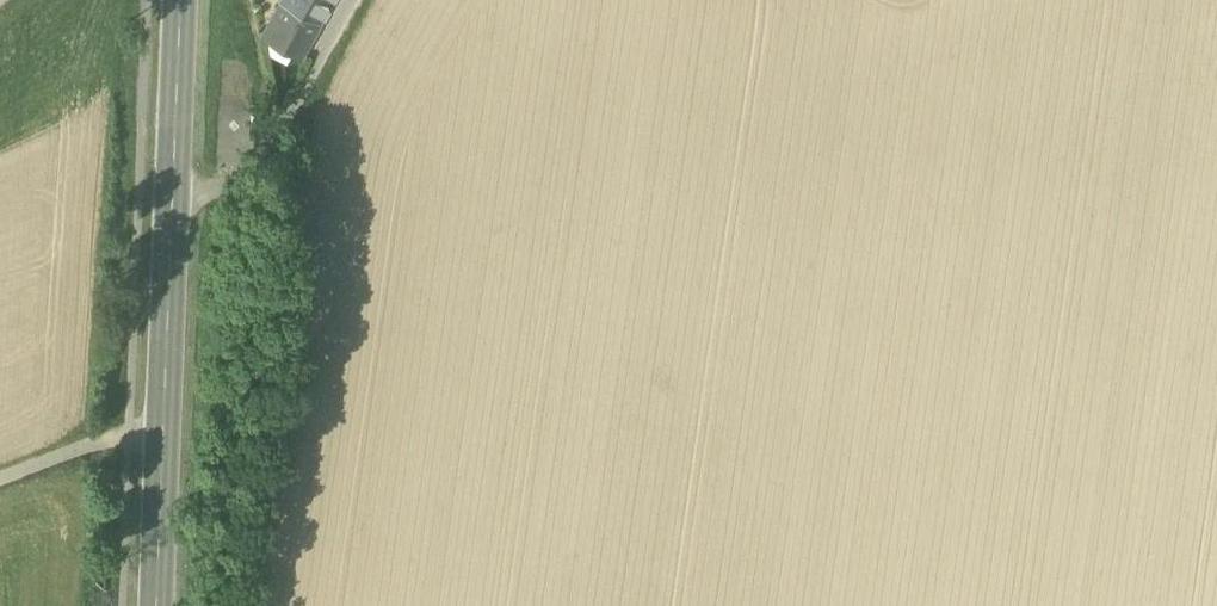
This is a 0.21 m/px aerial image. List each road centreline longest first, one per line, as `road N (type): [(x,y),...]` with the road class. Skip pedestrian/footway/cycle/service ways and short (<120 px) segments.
road 1 (secondary): [(156,605),(174,198)]
road 2 (residential): [(356,0),(284,132),(232,183),(174,198)]
road 3 (secondary): [(174,198),(182,0)]
road 4 (track): [(0,481),(131,433),(162,432)]

